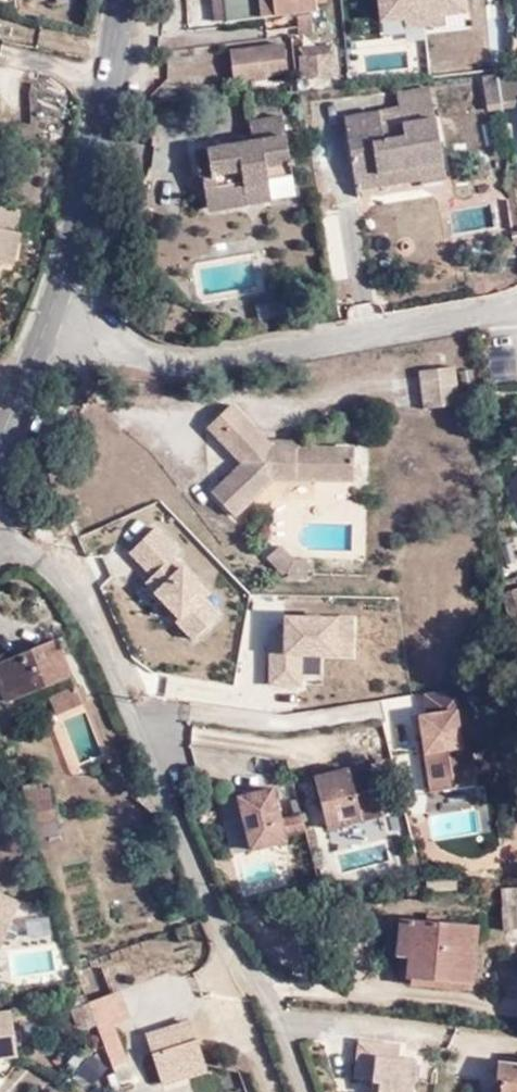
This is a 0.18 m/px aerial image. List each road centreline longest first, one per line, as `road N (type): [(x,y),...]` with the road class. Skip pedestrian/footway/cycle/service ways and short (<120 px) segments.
road 1 (unclassified): [(0,530),(63,576),(122,692),(181,871),(264,1004),(297,1091)]
road 2 (tertiary): [(125,0),(104,123),(52,328),(0,452)]

